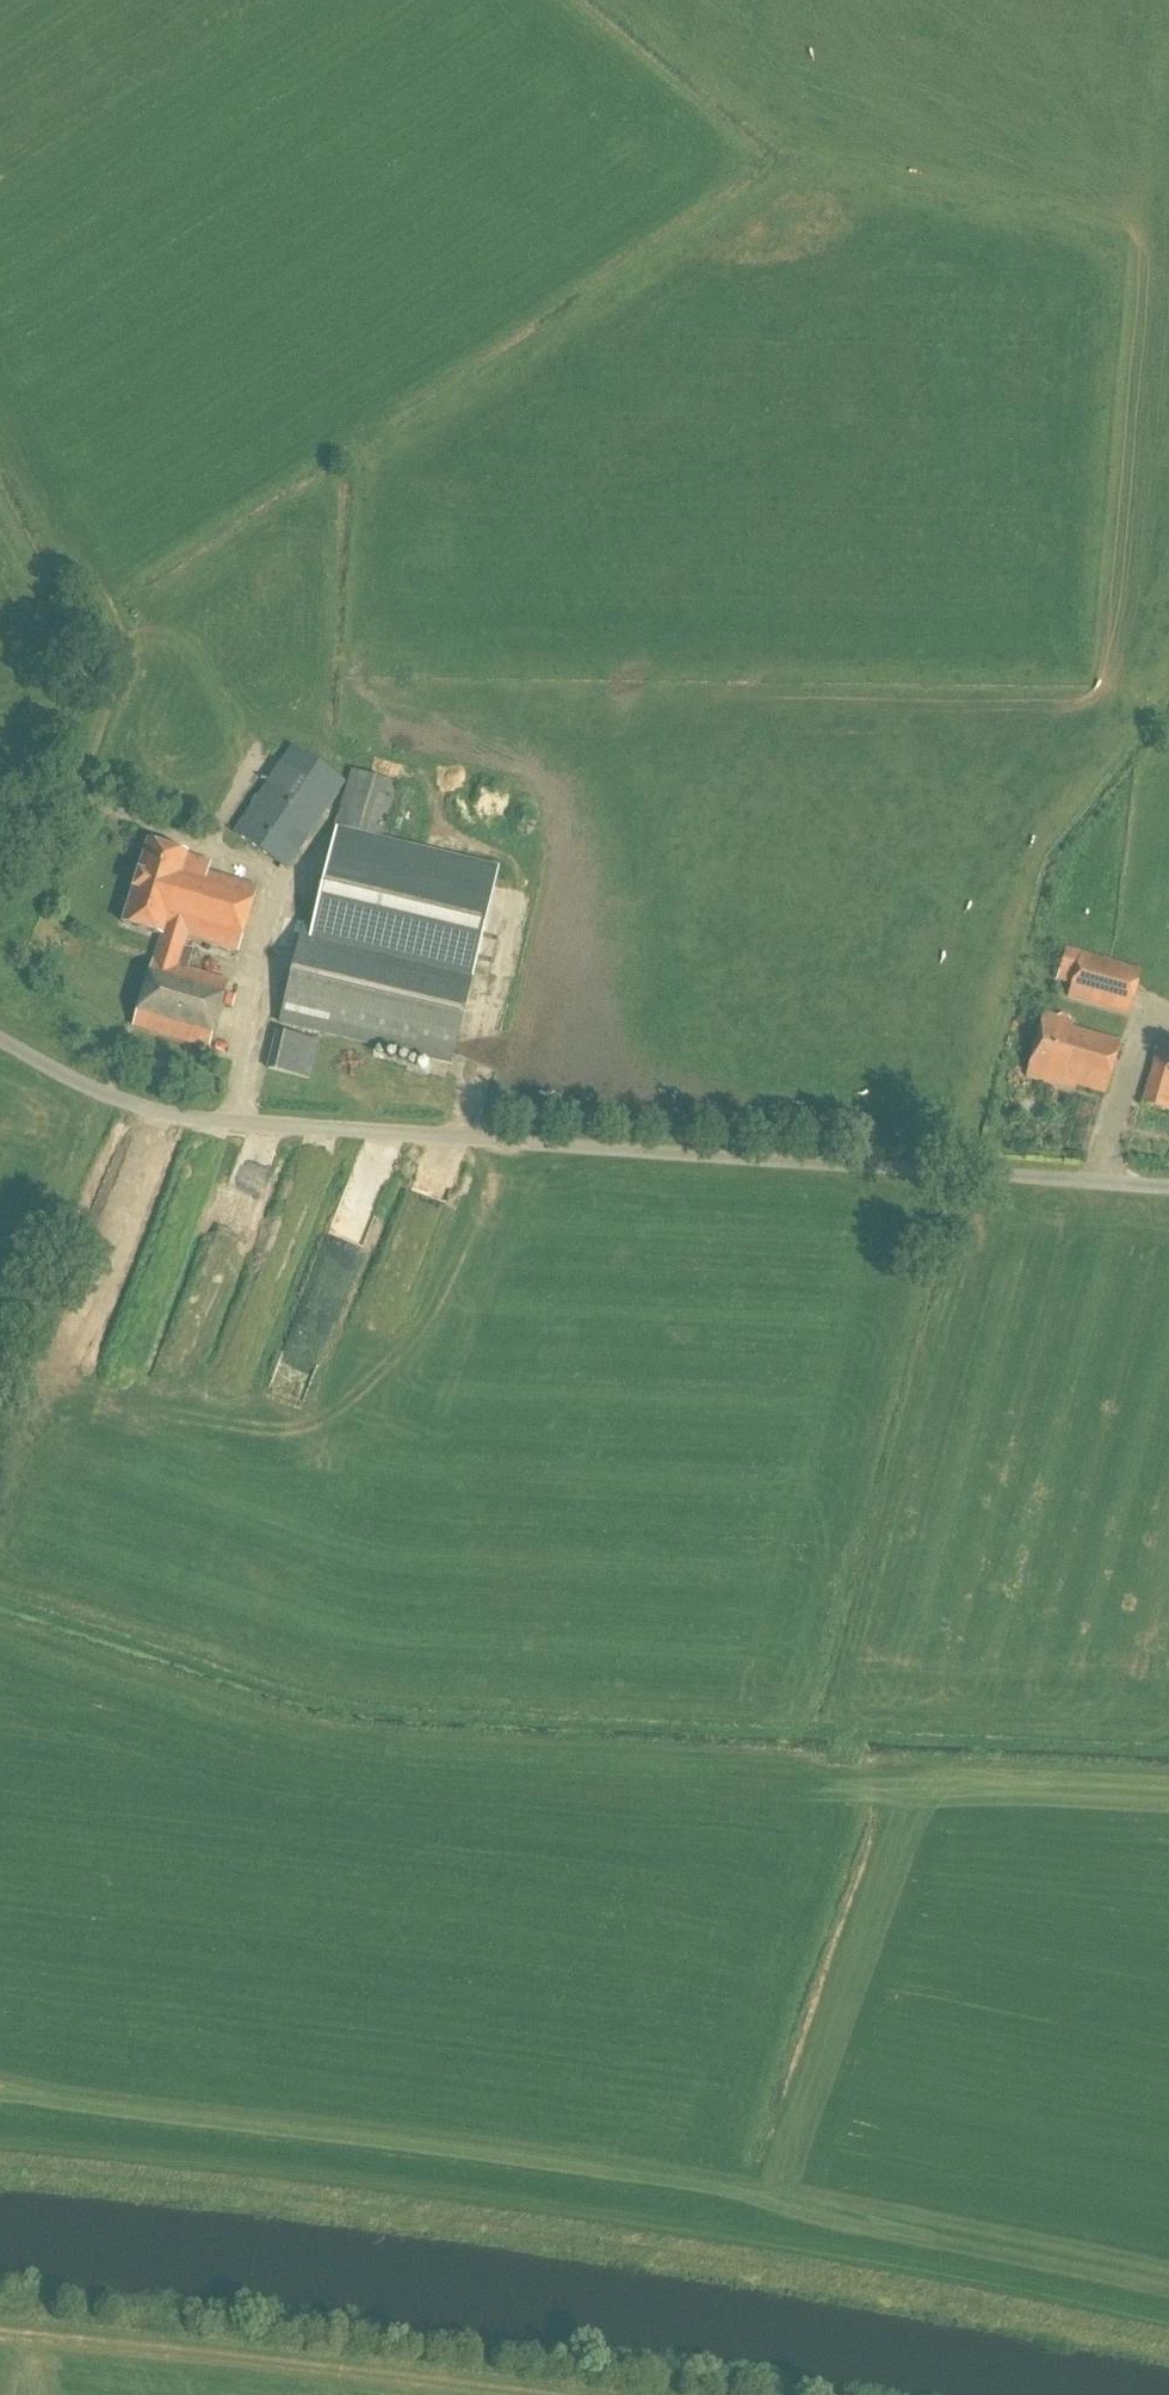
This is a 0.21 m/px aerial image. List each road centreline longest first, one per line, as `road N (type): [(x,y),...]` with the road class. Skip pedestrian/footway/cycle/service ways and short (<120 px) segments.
road 1 (unclassified): [(0,1041),(71,1082),(209,1124),(1168,1191)]
road 2 (track): [(1168,2340),(382,2205),(0,2165)]

